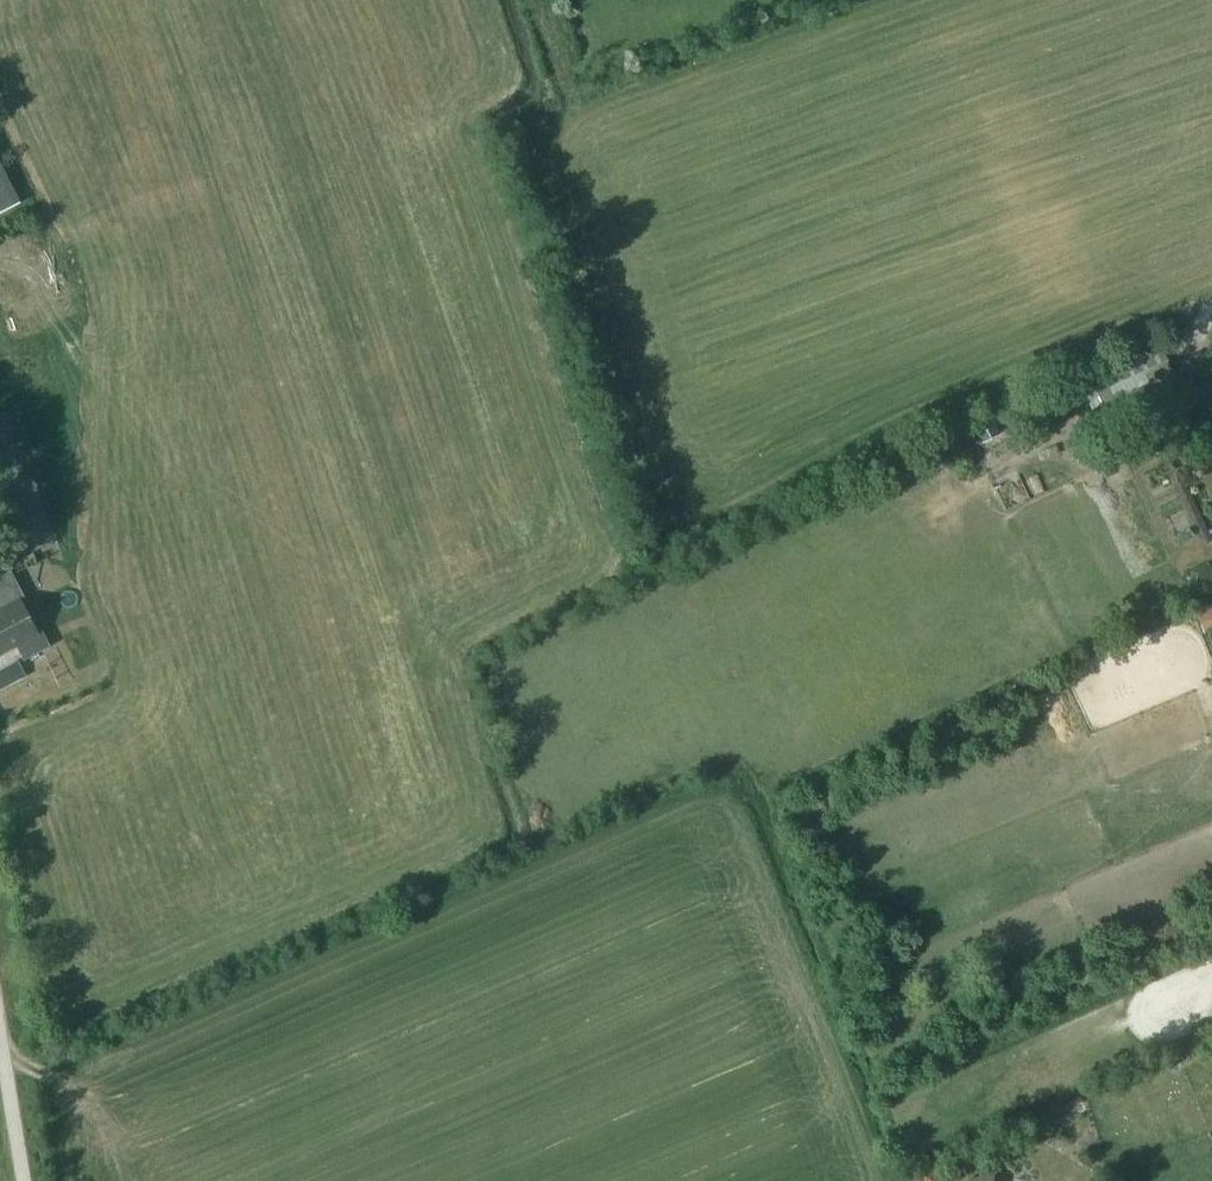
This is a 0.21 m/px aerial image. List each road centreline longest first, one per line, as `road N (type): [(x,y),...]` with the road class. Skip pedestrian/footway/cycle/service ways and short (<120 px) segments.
road 1 (unclassified): [(26,1180),(0,1018)]

